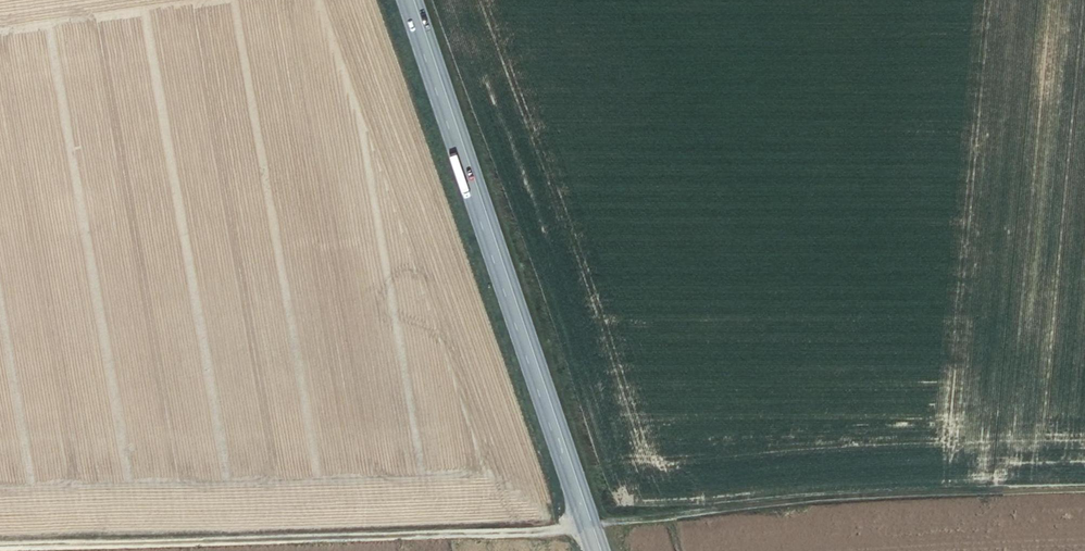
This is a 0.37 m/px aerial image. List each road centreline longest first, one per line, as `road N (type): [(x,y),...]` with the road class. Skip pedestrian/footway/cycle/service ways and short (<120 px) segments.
road 1 (track): [(586,525),(0,550)]
road 2 (primary): [(594,550),(407,0)]
road 3 (track): [(586,525),(955,491),(1084,488)]

